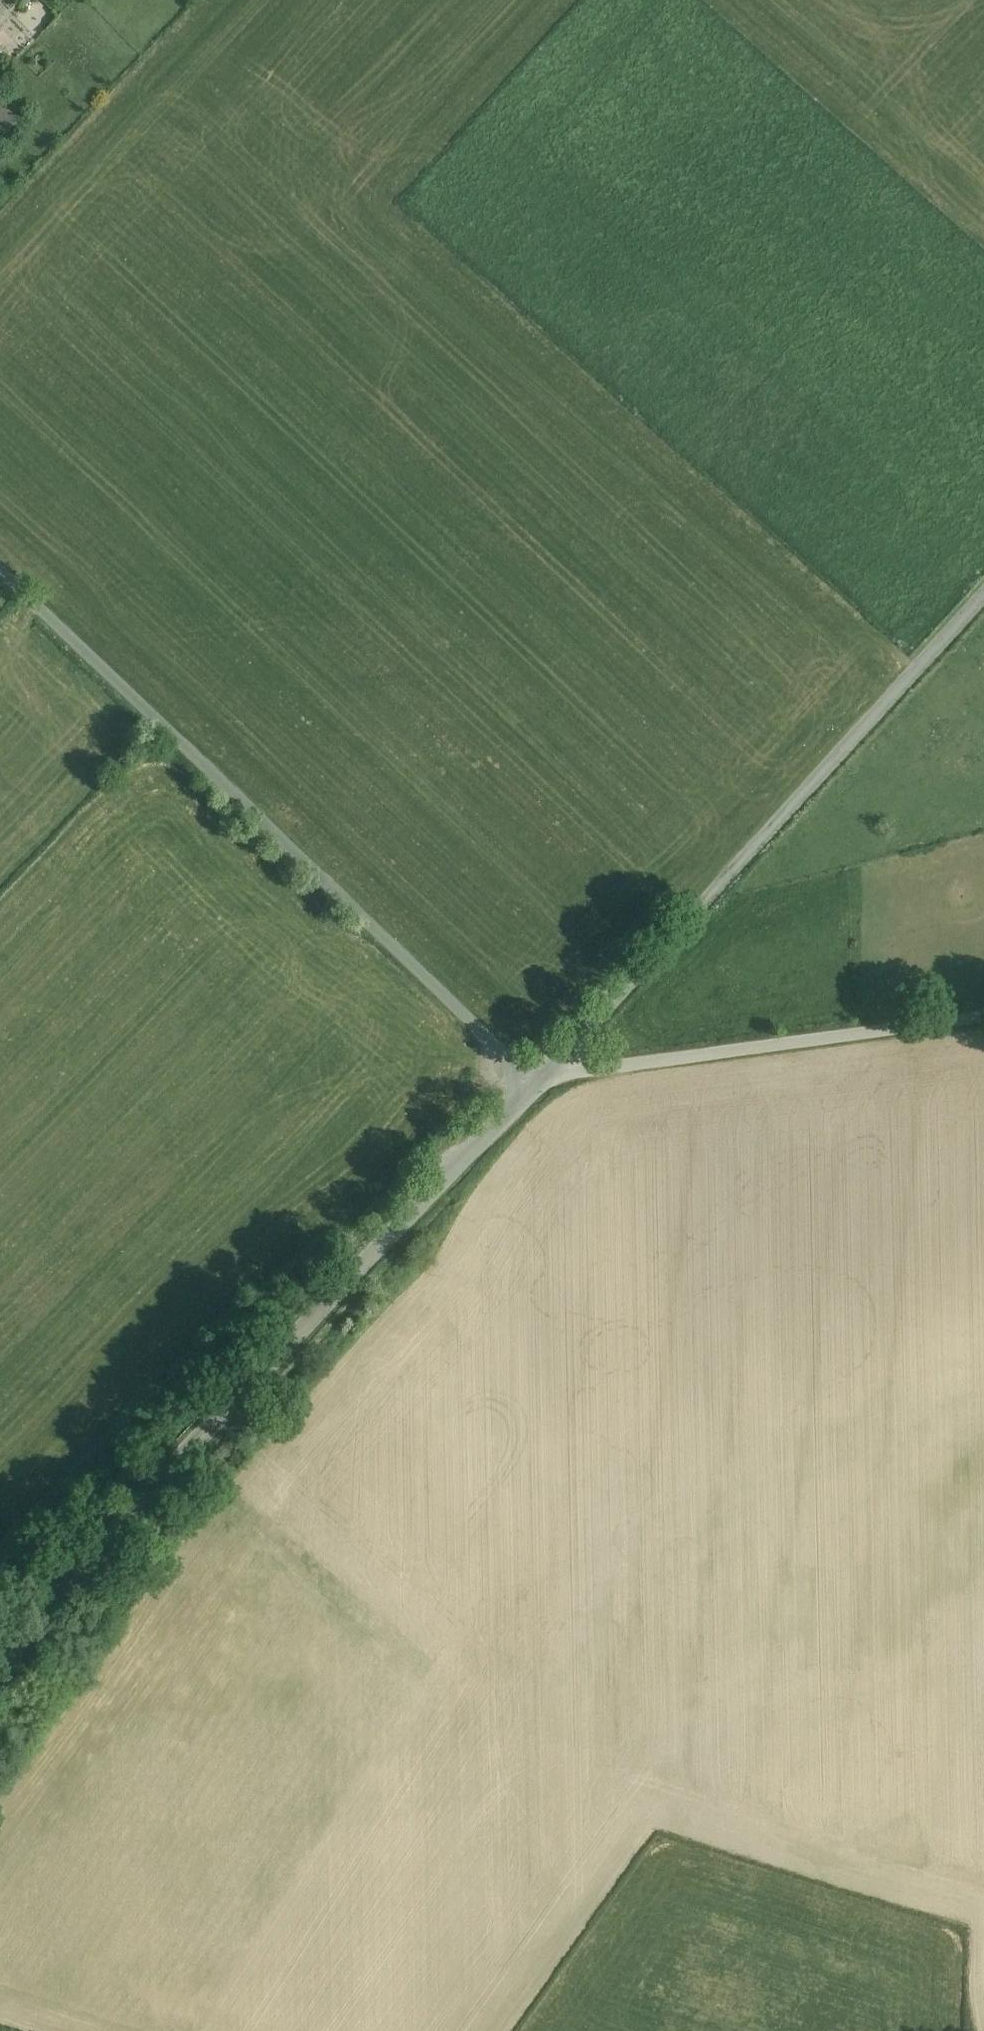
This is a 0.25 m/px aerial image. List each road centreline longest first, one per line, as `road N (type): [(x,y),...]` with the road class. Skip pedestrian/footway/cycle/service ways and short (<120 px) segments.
road 1 (unclassified): [(0,1671),(322,1305),(547,1072)]
road 2 (unclassified): [(547,1072),(499,1049),(0,570)]
road 3 (unclassified): [(547,1072),(983,598)]
road 4 (unclassified): [(547,1072),(983,1016)]

